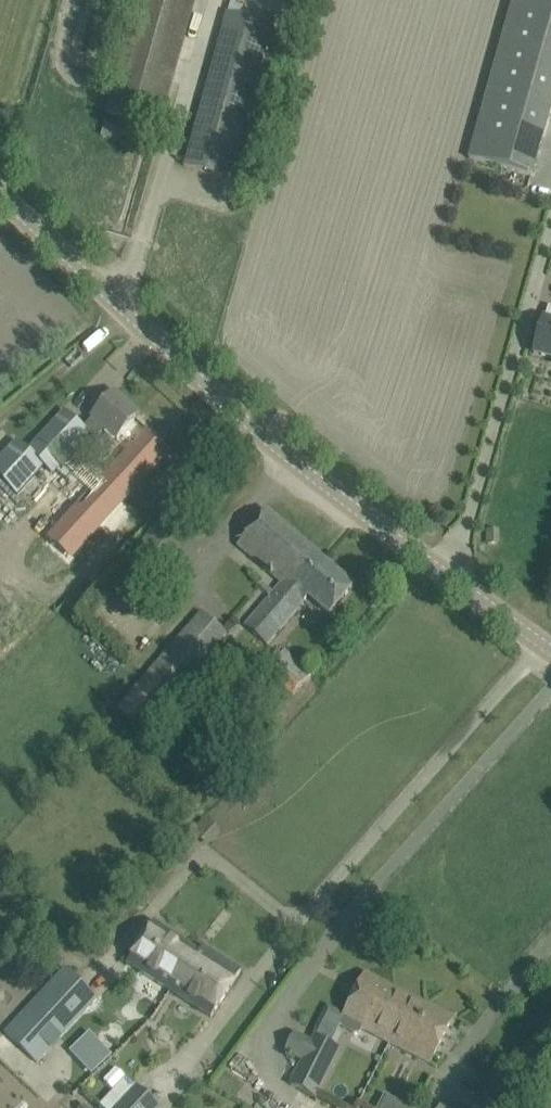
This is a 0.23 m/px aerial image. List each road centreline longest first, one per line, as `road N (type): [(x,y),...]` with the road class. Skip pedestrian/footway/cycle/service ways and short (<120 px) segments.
road 1 (unclassified): [(550,651),(260,435),(0,196)]

